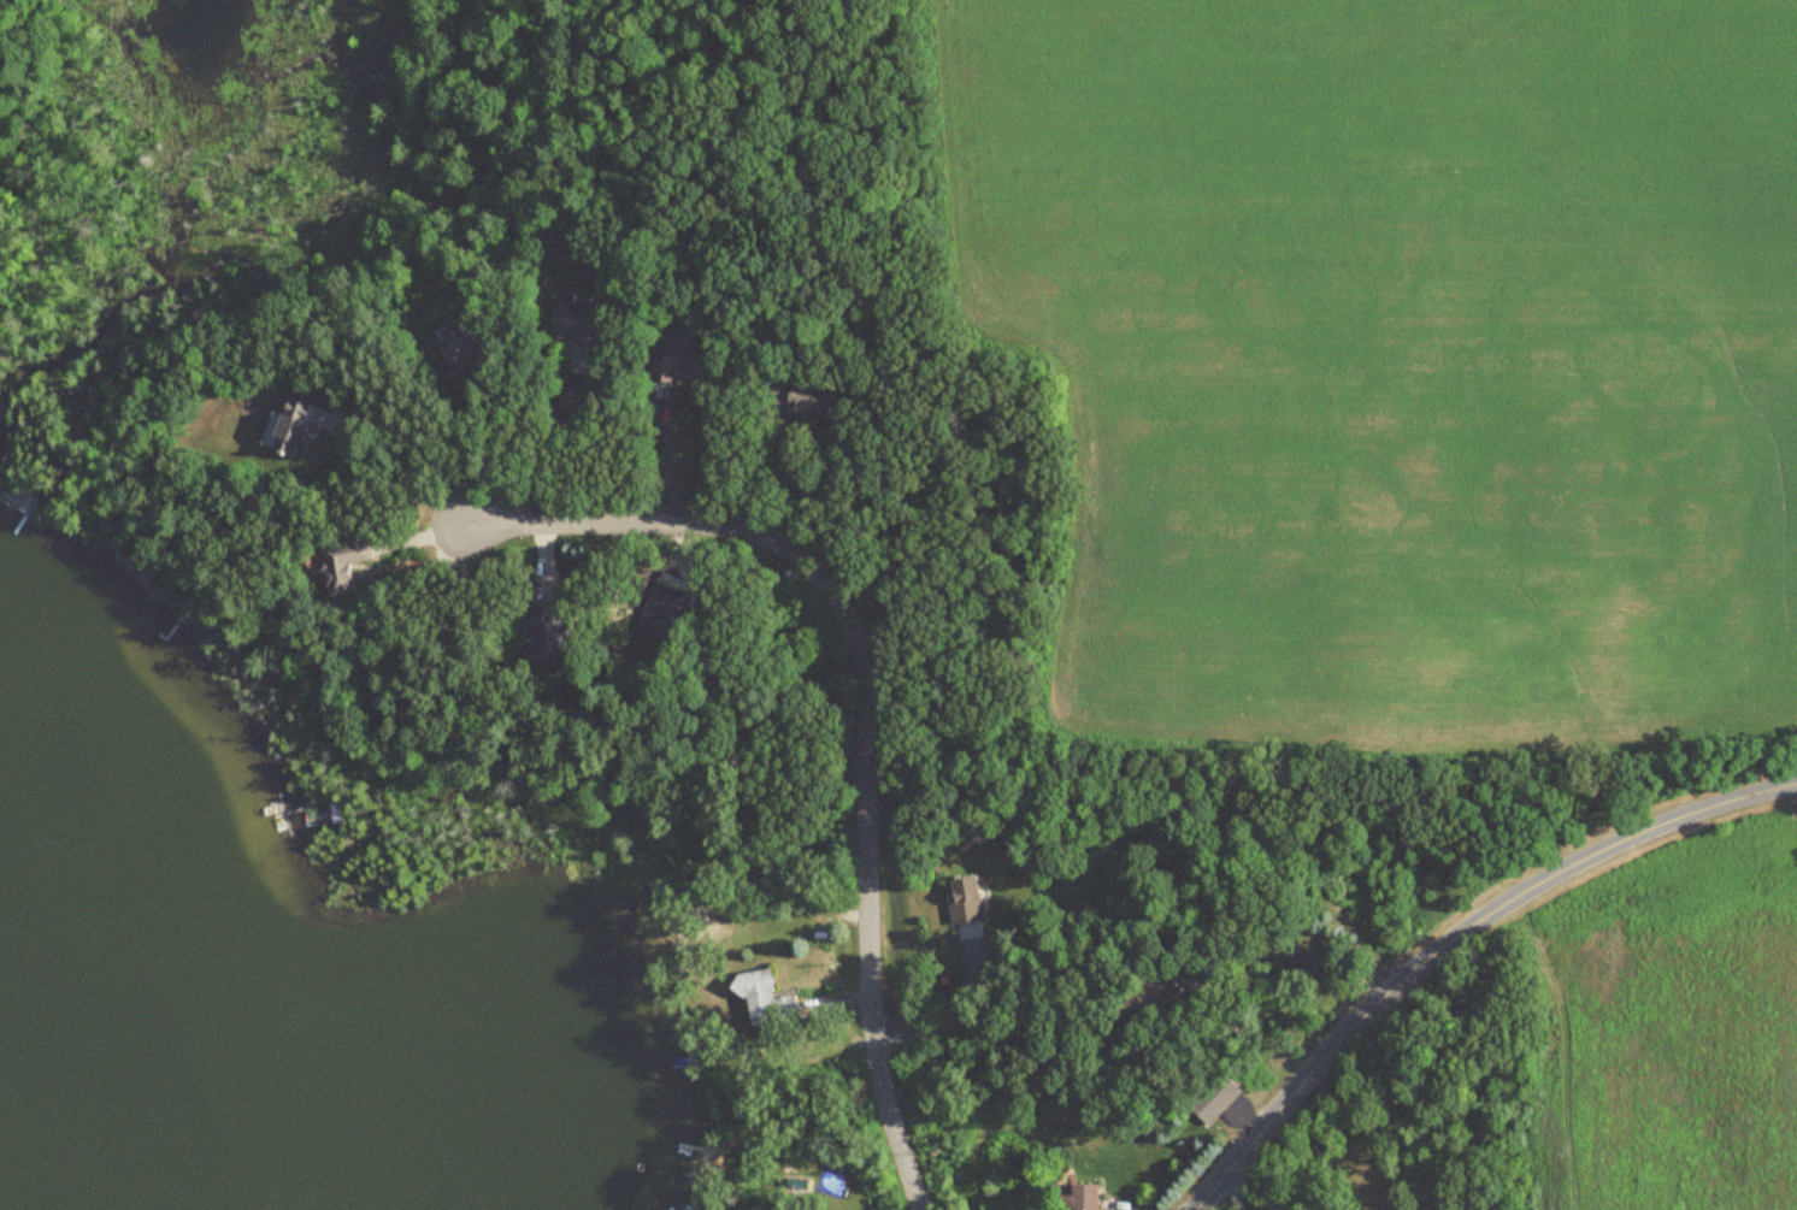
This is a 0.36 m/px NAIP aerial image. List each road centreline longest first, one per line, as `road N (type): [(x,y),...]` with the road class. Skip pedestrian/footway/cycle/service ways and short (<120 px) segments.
road 1 (residential): [(921,1209),(876,1049),(860,633),(829,582),(773,539),(721,525),(465,523)]
road 2 (residential): [(1796,783),(1598,855),(1432,952),(1350,1031),(1197,1209)]

